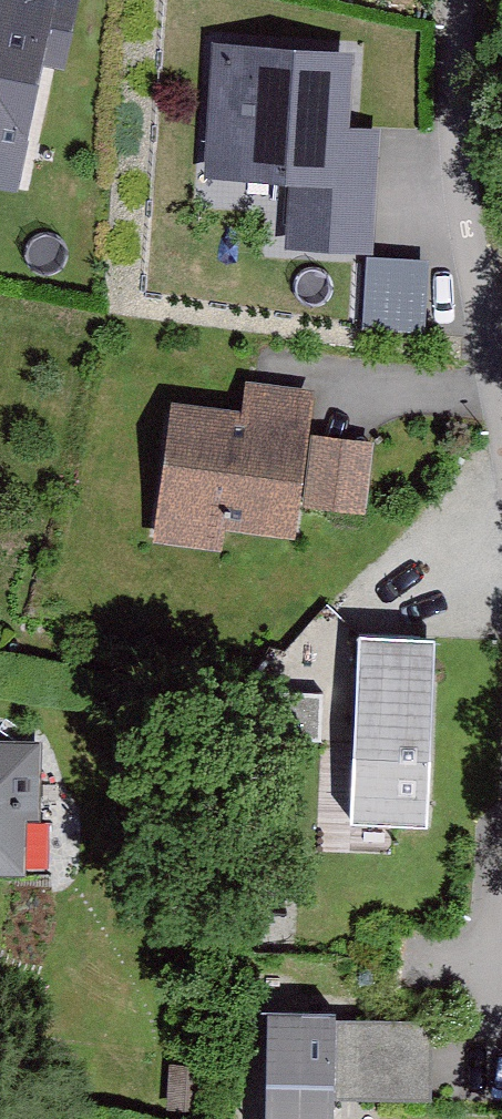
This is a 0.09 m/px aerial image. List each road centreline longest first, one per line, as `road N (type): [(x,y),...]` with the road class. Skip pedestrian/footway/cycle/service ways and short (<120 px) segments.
road 1 (residential): [(463,0),(472,277),(499,472),(483,771),(495,1035)]

